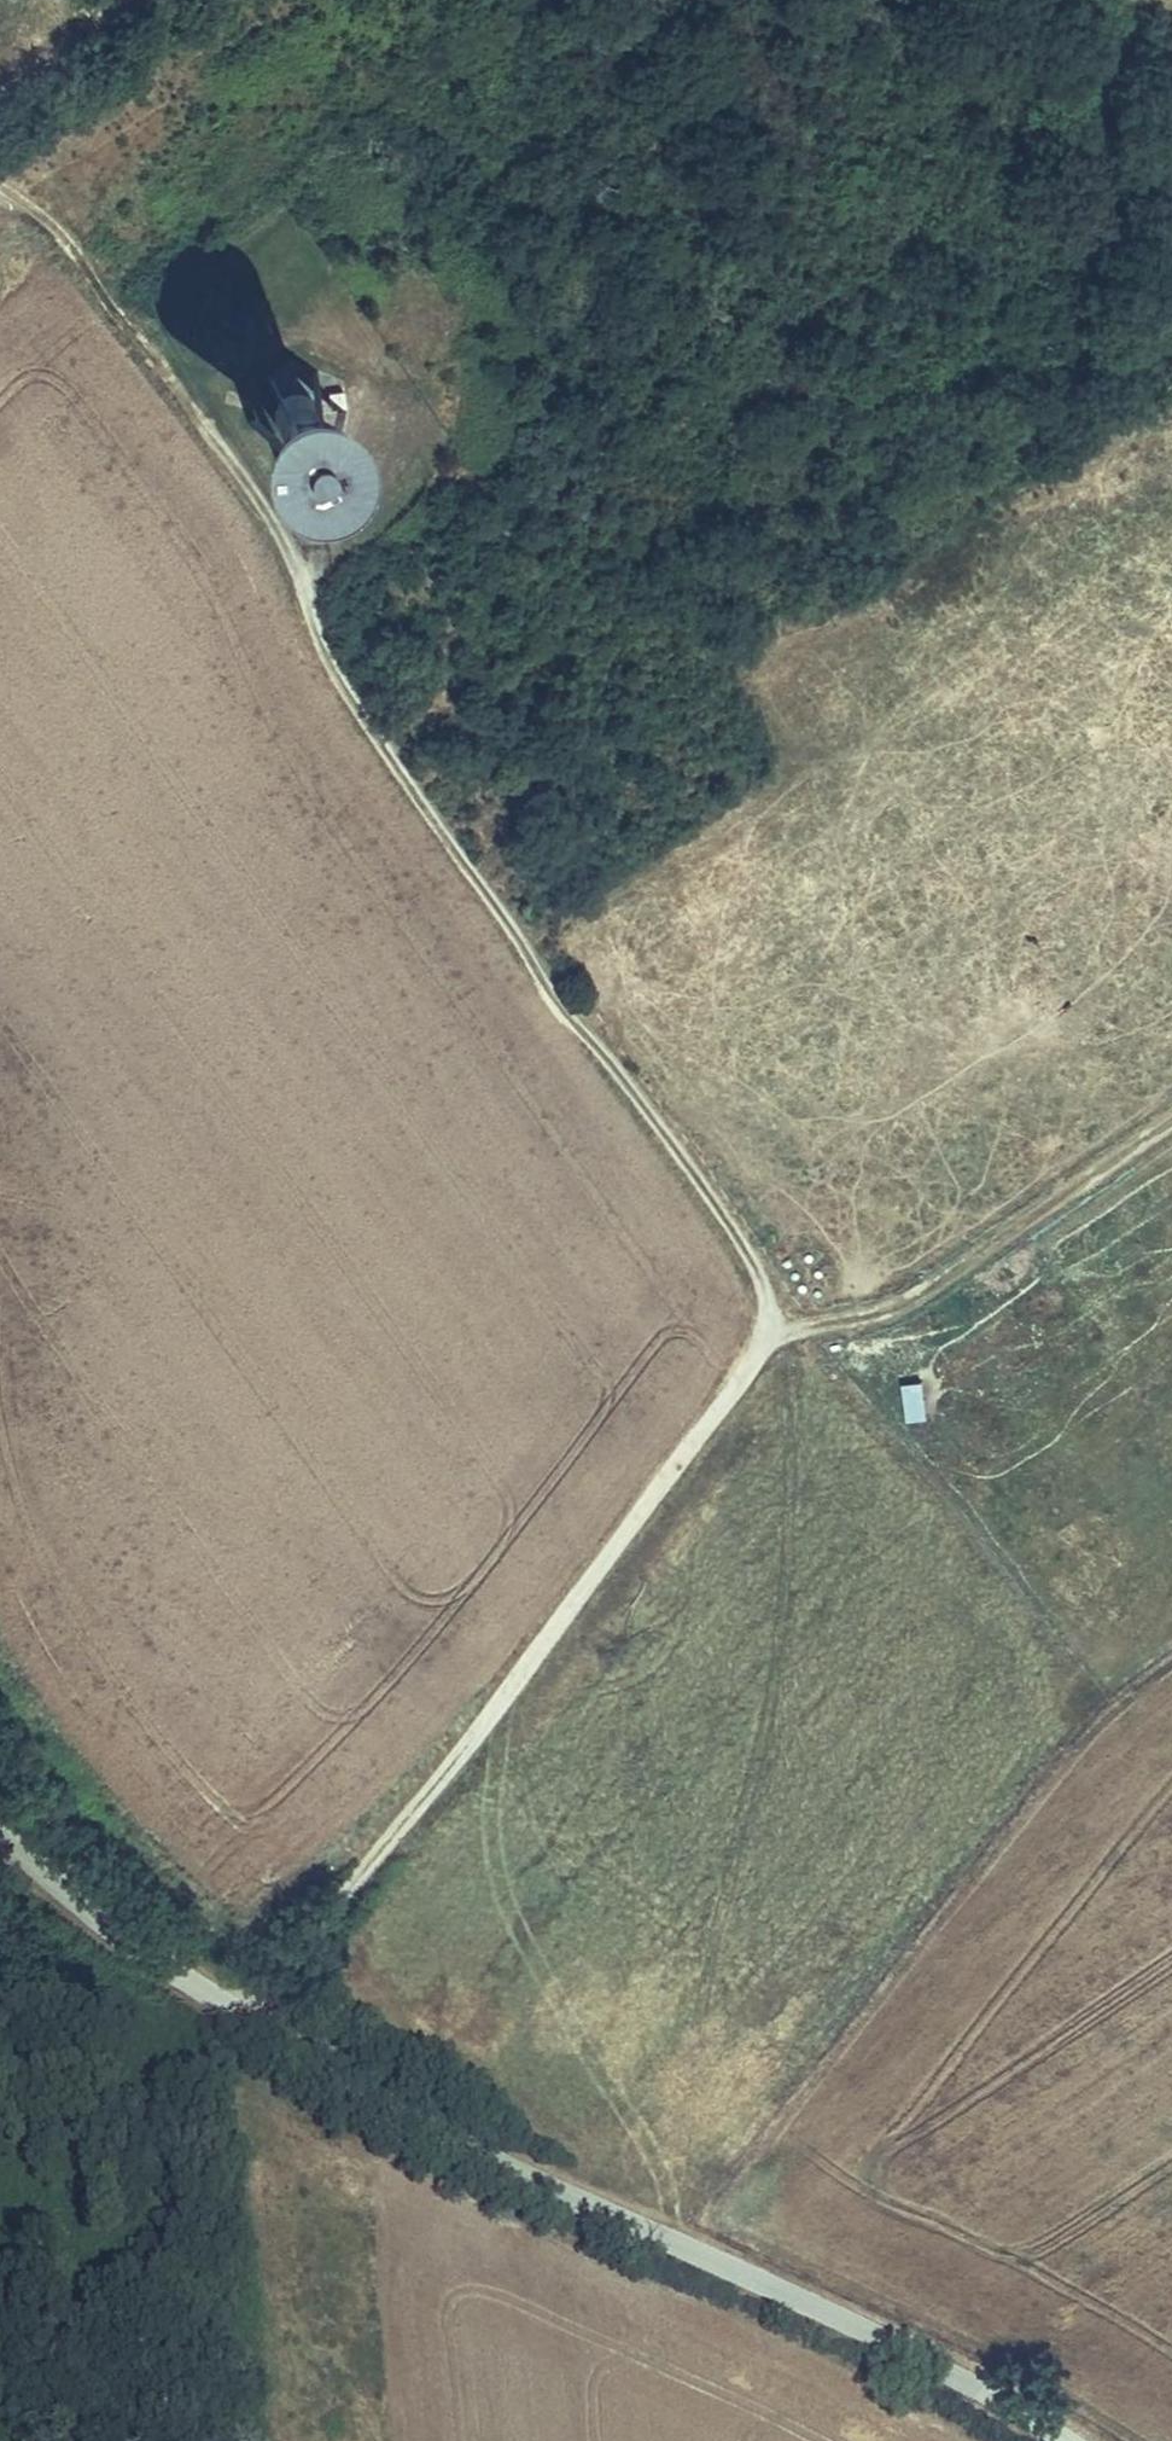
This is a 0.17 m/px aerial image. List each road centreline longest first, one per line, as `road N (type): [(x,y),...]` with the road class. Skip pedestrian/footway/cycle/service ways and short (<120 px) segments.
road 1 (unclassified): [(0,1835),(84,1911),(253,2024),(1064,2440)]
road 2 (track): [(0,191),(57,228),(196,411),(320,600)]
road 3 (track): [(116,0),(114,9),(0,95)]

